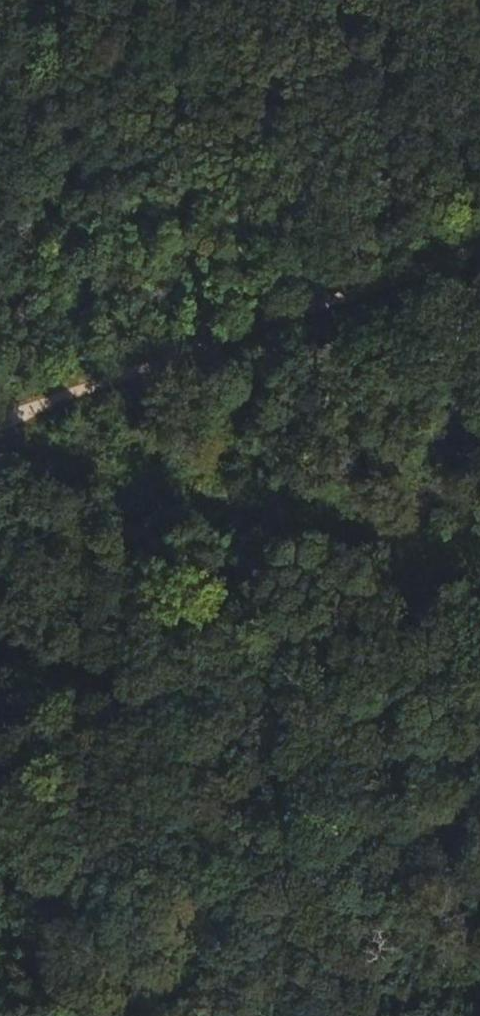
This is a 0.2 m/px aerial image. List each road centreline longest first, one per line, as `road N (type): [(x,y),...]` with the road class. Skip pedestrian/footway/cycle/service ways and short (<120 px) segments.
road 1 (track): [(32,1015),(5,420)]
road 2 (track): [(5,420),(479,248)]
road 3 (track): [(479,565),(5,420)]

